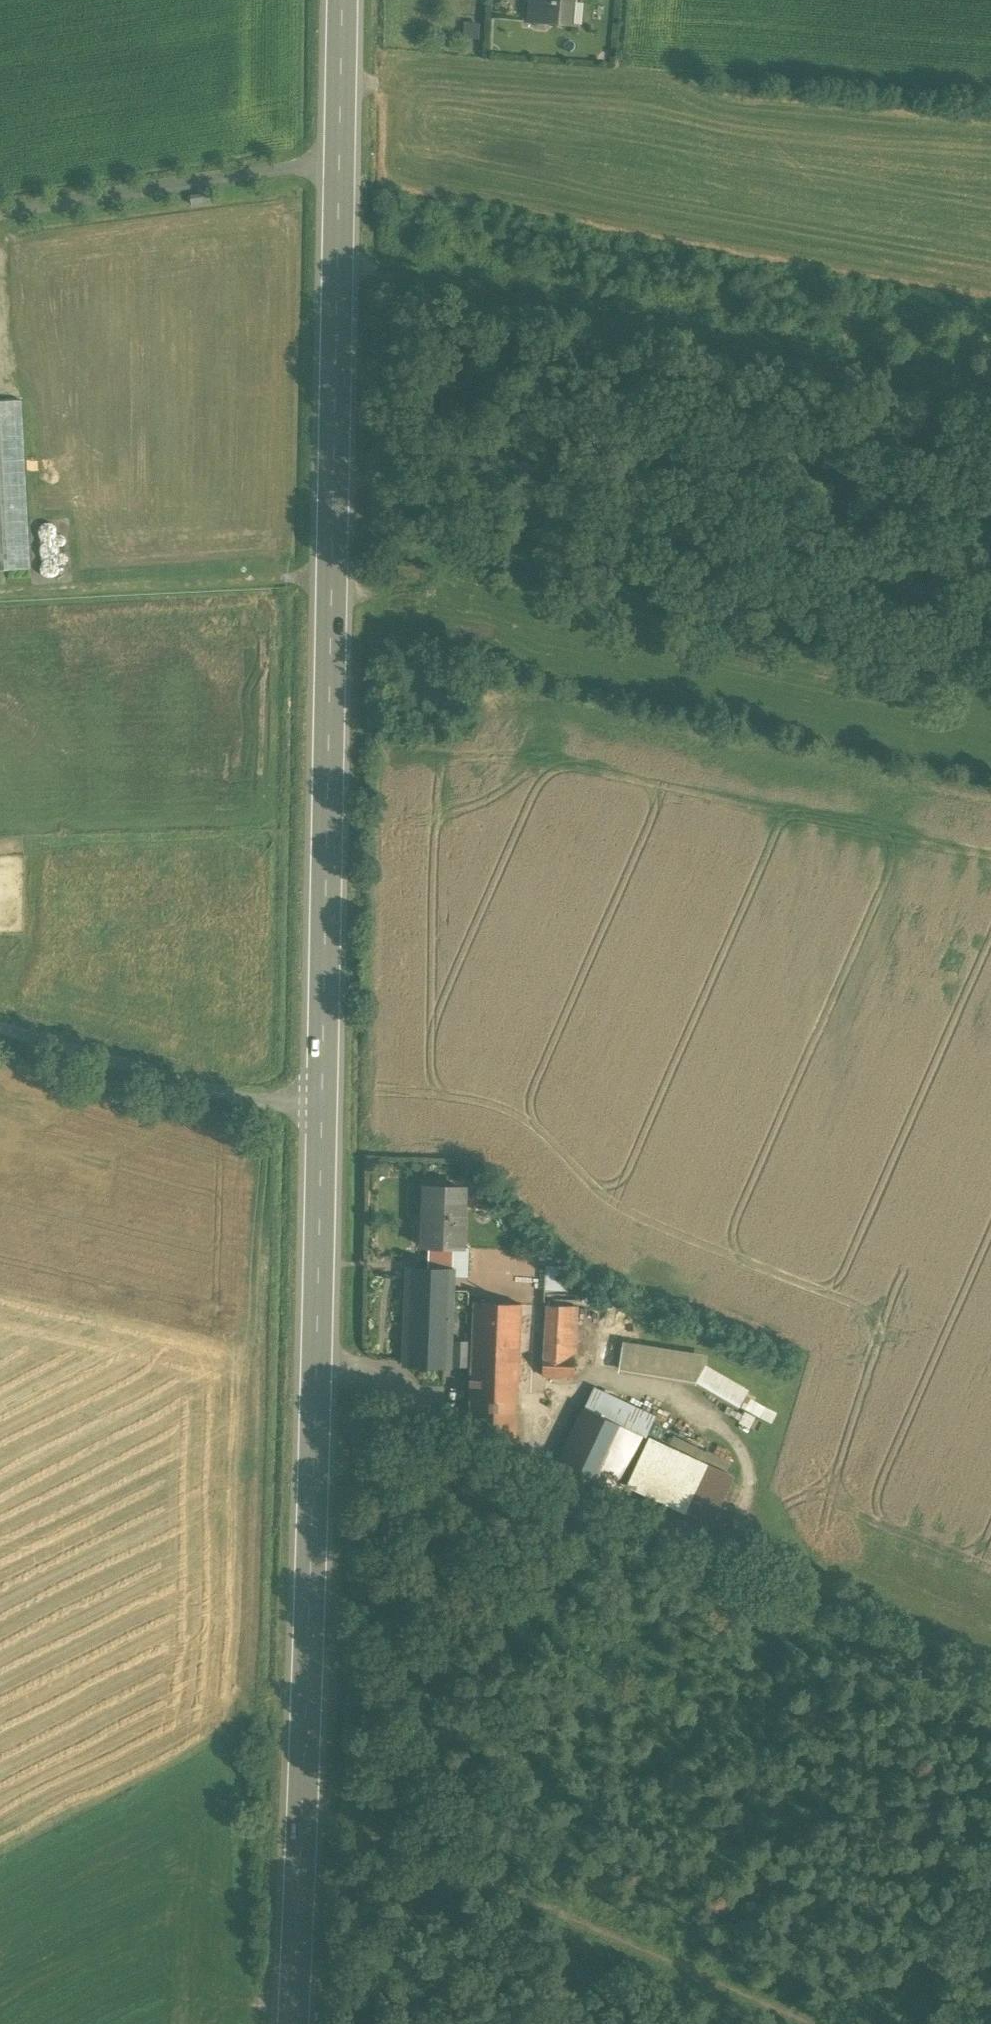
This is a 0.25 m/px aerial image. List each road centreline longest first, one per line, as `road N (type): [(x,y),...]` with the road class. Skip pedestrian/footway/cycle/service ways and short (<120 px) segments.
road 1 (secondary): [(338,163),(323,1118)]
road 2 (secondary): [(323,1118),(292,2023)]
road 3 (track): [(990,613),(386,484)]
road 4 (track): [(348,1824),(804,2023)]
road 5 (unclassified): [(338,163),(0,218)]
road 6 (unclassified): [(323,1118),(0,1026)]
road 7 (track): [(331,577),(0,594)]
road 8 (secondary): [(341,0),(338,163)]

